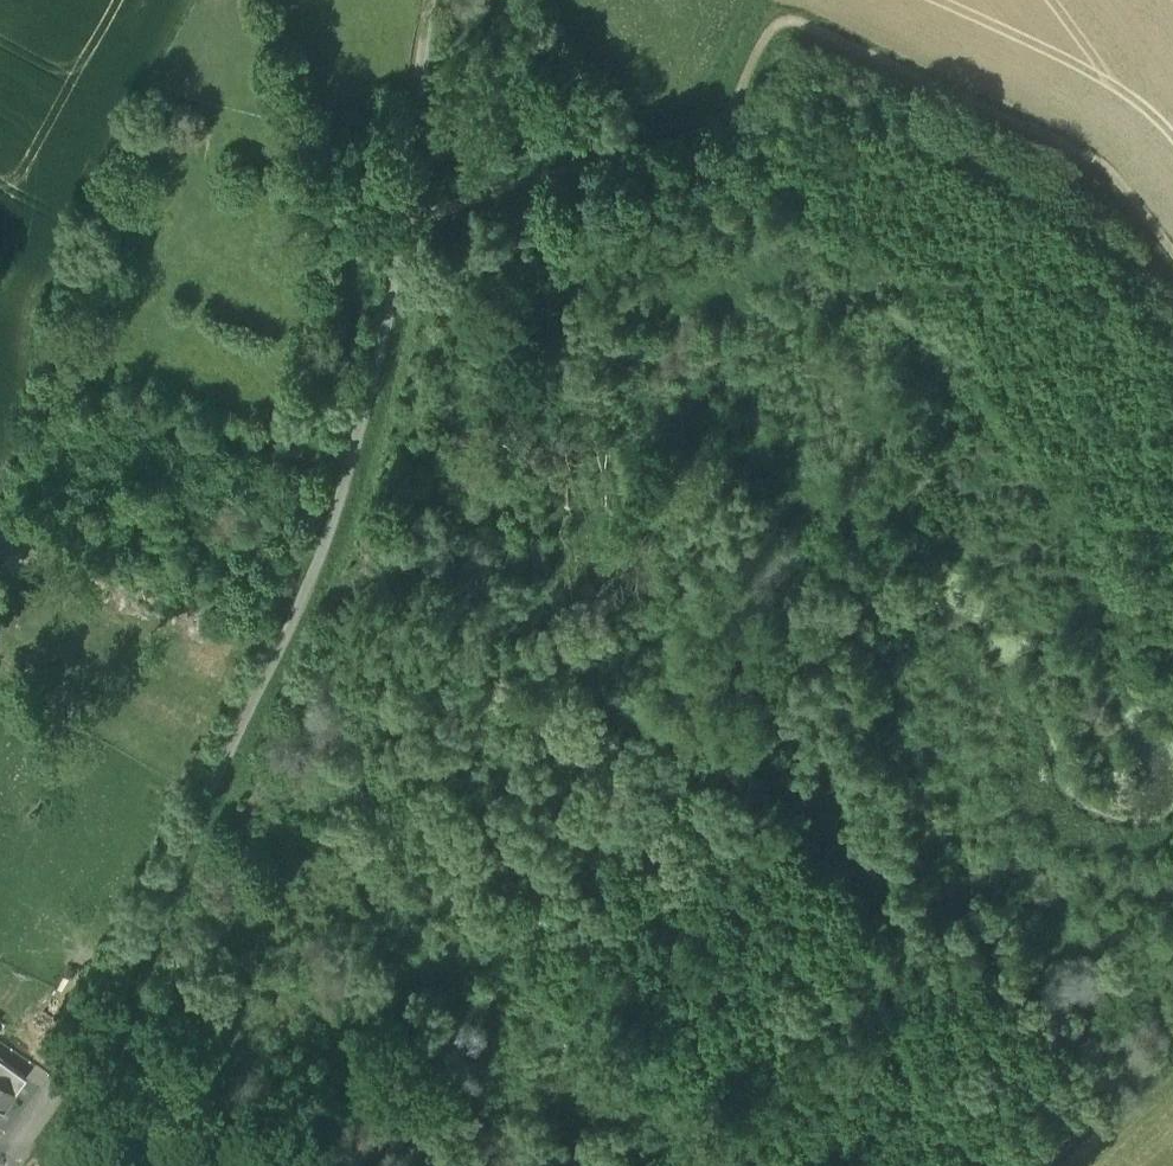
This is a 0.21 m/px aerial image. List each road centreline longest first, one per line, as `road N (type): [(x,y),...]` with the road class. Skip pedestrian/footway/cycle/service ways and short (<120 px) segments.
road 1 (track): [(428,0),(395,265),(326,543),(269,689),(63,1091)]
road 2 (track): [(1172,253),(1112,169),(1083,148),(780,18),(726,129),(480,205),(403,217)]

